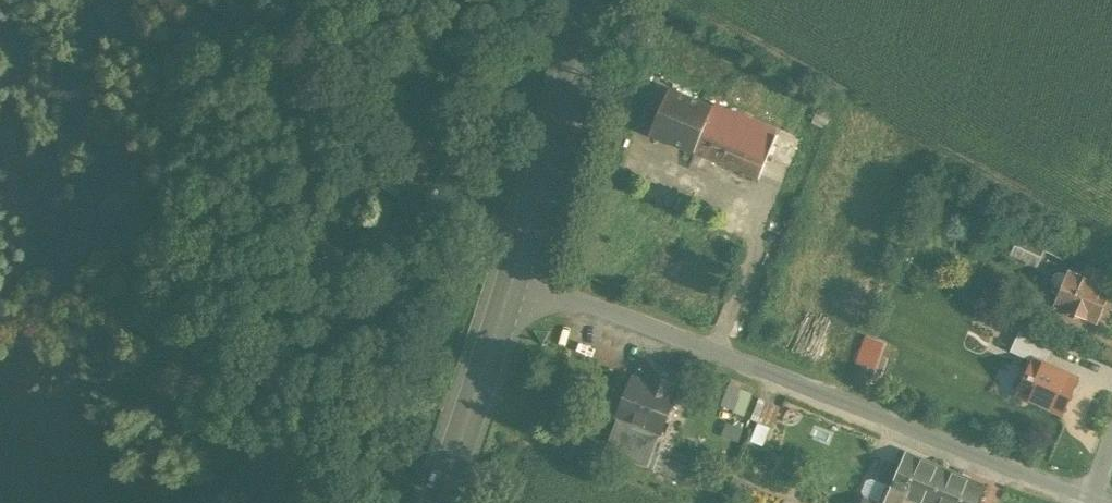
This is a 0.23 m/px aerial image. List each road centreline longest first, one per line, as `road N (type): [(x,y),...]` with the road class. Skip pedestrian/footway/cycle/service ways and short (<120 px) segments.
road 1 (unclassified): [(1092,501),(515,268)]
road 2 (secondary): [(592,0),(515,268)]
road 3 (secondary): [(515,268),(438,502)]

